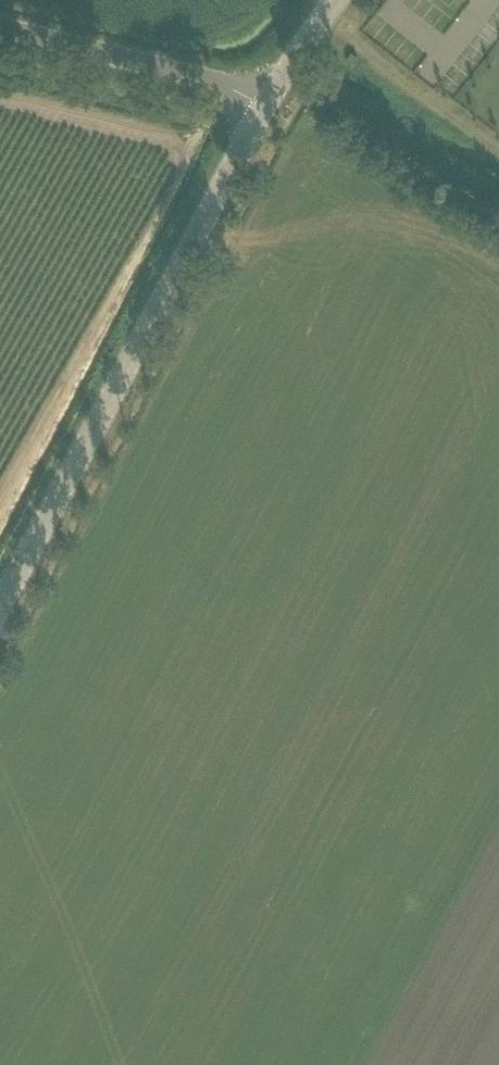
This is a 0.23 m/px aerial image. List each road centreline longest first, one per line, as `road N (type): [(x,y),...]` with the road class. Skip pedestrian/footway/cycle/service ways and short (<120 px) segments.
road 1 (tertiary): [(0,598),(264,103)]
road 2 (tertiary): [(264,103),(0,29)]
road 3 (track): [(498,190),(309,85),(264,103)]
road 4 (tertiary): [(264,103),(334,0)]

